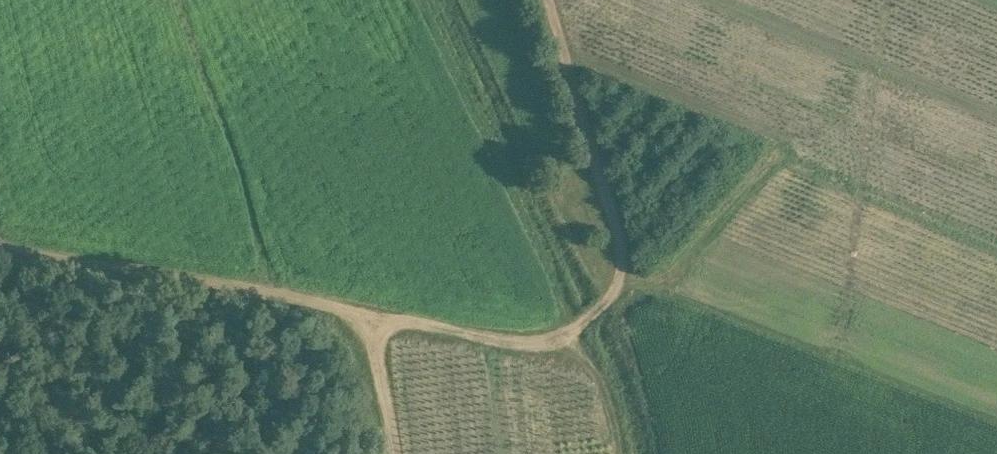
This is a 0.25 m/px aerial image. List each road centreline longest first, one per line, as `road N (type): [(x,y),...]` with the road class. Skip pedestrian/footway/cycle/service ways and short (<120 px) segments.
road 1 (track): [(553,0),(609,201),(621,279),(604,307),(544,344),(374,323)]
road 2 (track): [(374,323),(0,250)]
road 3 (track): [(393,453),(374,323)]

